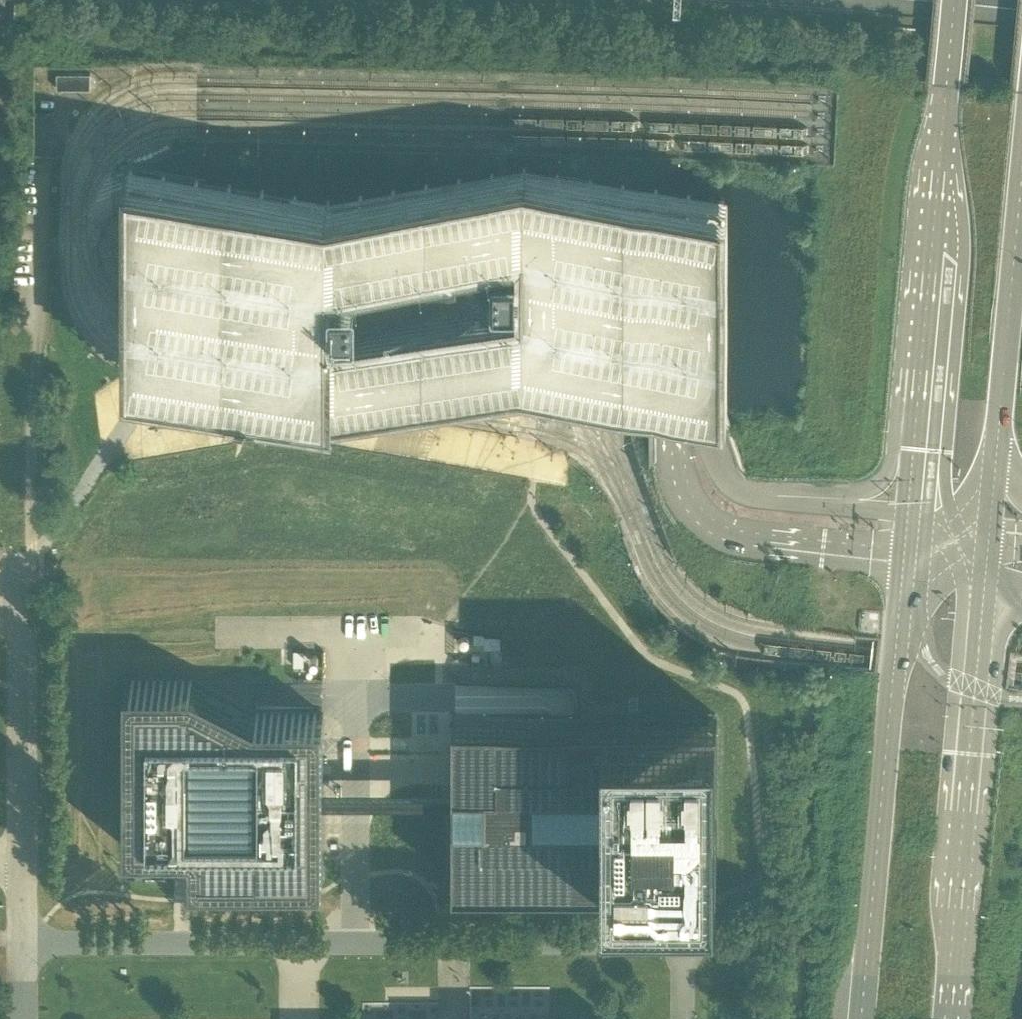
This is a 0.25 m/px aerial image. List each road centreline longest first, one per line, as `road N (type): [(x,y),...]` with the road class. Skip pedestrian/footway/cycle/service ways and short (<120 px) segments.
road 1 (unclassified): [(22,947),(685,947)]
road 2 (primary): [(953,0),(908,515)]
road 3 (secondary): [(905,558),(864,1018)]
road 4 (secondary): [(946,1018),(985,581)]
road 5 (unclassified): [(22,947),(26,563)]
road 6 (primary): [(990,531),(1021,173)]

